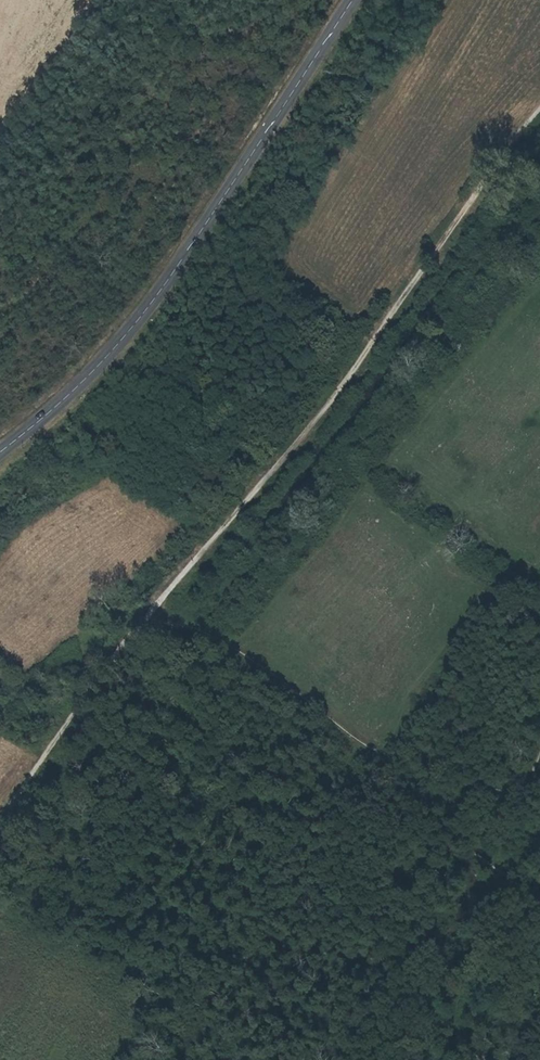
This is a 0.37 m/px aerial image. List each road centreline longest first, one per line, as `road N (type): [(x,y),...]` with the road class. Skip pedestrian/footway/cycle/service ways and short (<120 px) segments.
road 1 (track): [(0,812),(128,635),(345,380),(539,102)]
road 2 (secondary): [(350,0),(124,340),(0,450)]
road 3 (track): [(140,621),(191,632),(281,680),(379,753),(438,827),(539,893)]

